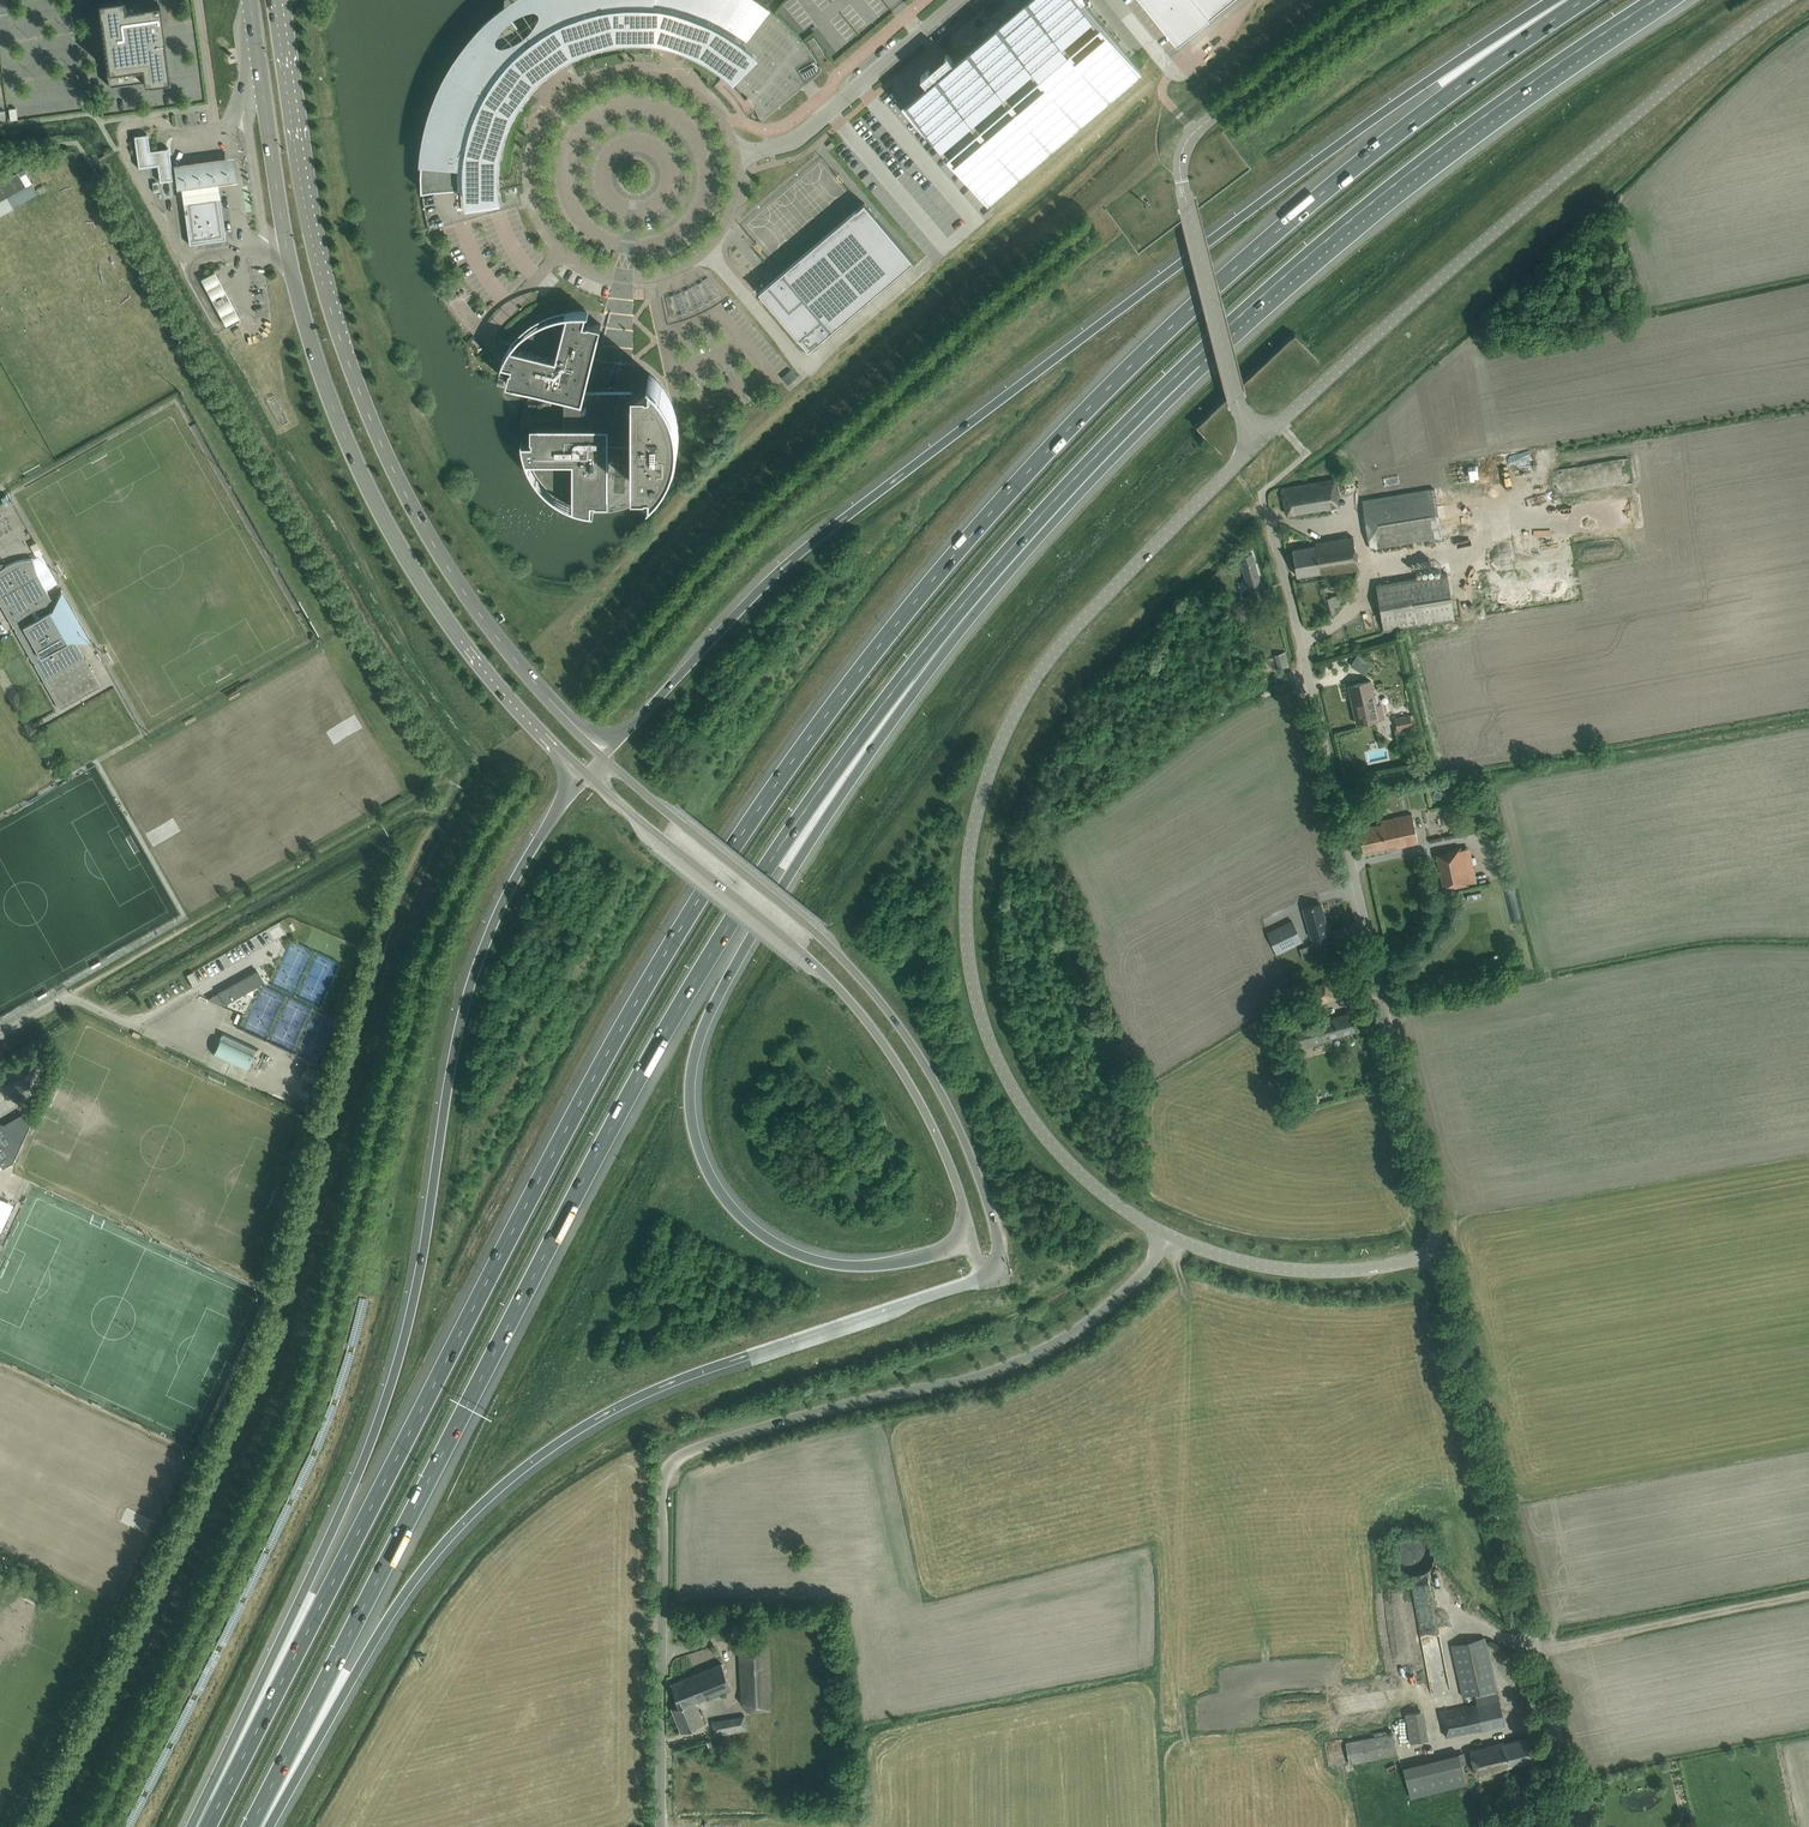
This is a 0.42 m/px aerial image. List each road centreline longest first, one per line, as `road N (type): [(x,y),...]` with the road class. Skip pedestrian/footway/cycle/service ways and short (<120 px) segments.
road 1 (motorway): [(1583,0),(1430,107),(1183,312),(1051,444),(827,712),(692,908),(590,1081),(206,1826)]
road 2 (motorway): [(249,1826),(721,933),(949,622)]
road 3 (motorway): [(1569,0),(1476,48),(1260,199),(906,471),(781,571),(603,756)]
road 4 (motorway): [(588,774),(542,831),(484,941),(450,1051),(398,1354),(334,1521),(232,1735),(201,1826)]
road 5 (unclassified): [(1172,1237),(1075,1169),(1011,1086),(969,960),(967,867),(1000,743),(1041,671),(1257,443)]
road 6 (motorway): [(264,1826),(389,1618),(453,1532),(536,1457),(673,1381),(985,1276)]
road 7 (motorway): [(949,622),(1142,407),(1293,269),(1503,102),(1655,0)]
road 8 (motorway): [(970,1228),(956,1243),(883,1266),(795,1255),(756,1234),(723,1203),(695,1151),(687,1100),(694,1047),(739,955),(926,674),(949,622)]
road 9 (unclassified): [(660,1826),(669,1480),(684,1467),(879,1408),(1037,1372),(1072,1348),(1172,1237)]
road 10 (secondary): [(248,0),(293,276),(358,466),(465,638),(588,774)]
road 11 (secondary): [(603,756),(538,687),(450,571),(383,446),(348,363),(320,259),(278,0)]
road 12 (unclassified): [(1434,1255),(1262,509)]
road 13 (unclassified): [(1257,443),(1493,233),(1711,53),(1788,0)]
road 14 (secondary): [(985,1276),(998,1246),(993,1219),(970,1153),(906,1036),(830,946),(603,756)]
road 15 (track): [(1305,454),(1731,67),(1808,16)]
road 16 (secondary): [(588,774),(802,952),(862,1013),(941,1144),(970,1228)]
road 17 (unclassified): [(1582,1826),(1434,1255)]
road 18 (unclassified): [(1257,443),(1239,406),(1181,180),(1181,152),(1201,126),(1365,0)]
road 19 (track): [(1536,1648),(1808,1591)]
road 20 (unclassified): [(1434,1255),(1423,1266),(1364,1279),(1271,1275),(1172,1237)]
road 21 (unclassified): [(738,154),(794,141),(958,0)]

